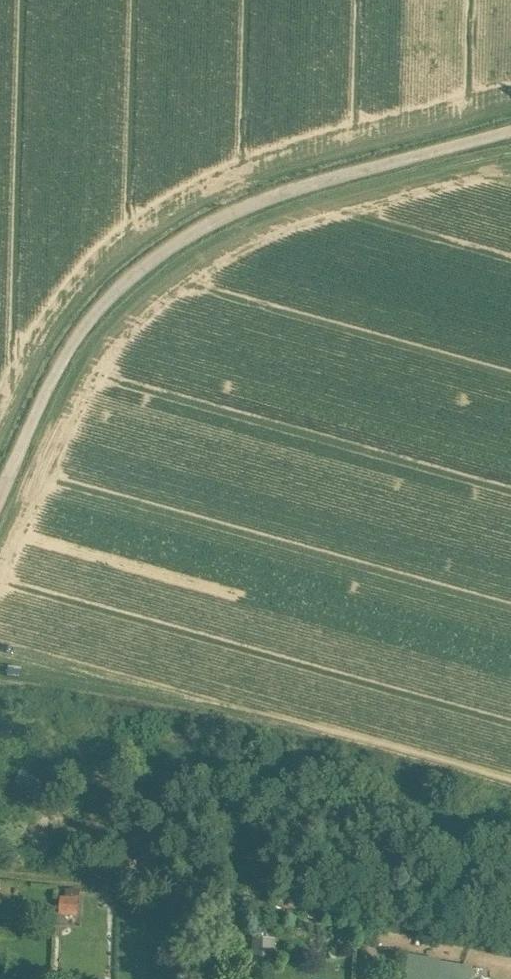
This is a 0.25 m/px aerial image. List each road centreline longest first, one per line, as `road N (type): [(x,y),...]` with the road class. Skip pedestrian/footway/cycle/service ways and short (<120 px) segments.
road 1 (track): [(0,514),(74,355),(132,284),(193,235),(306,185),(510,131)]

